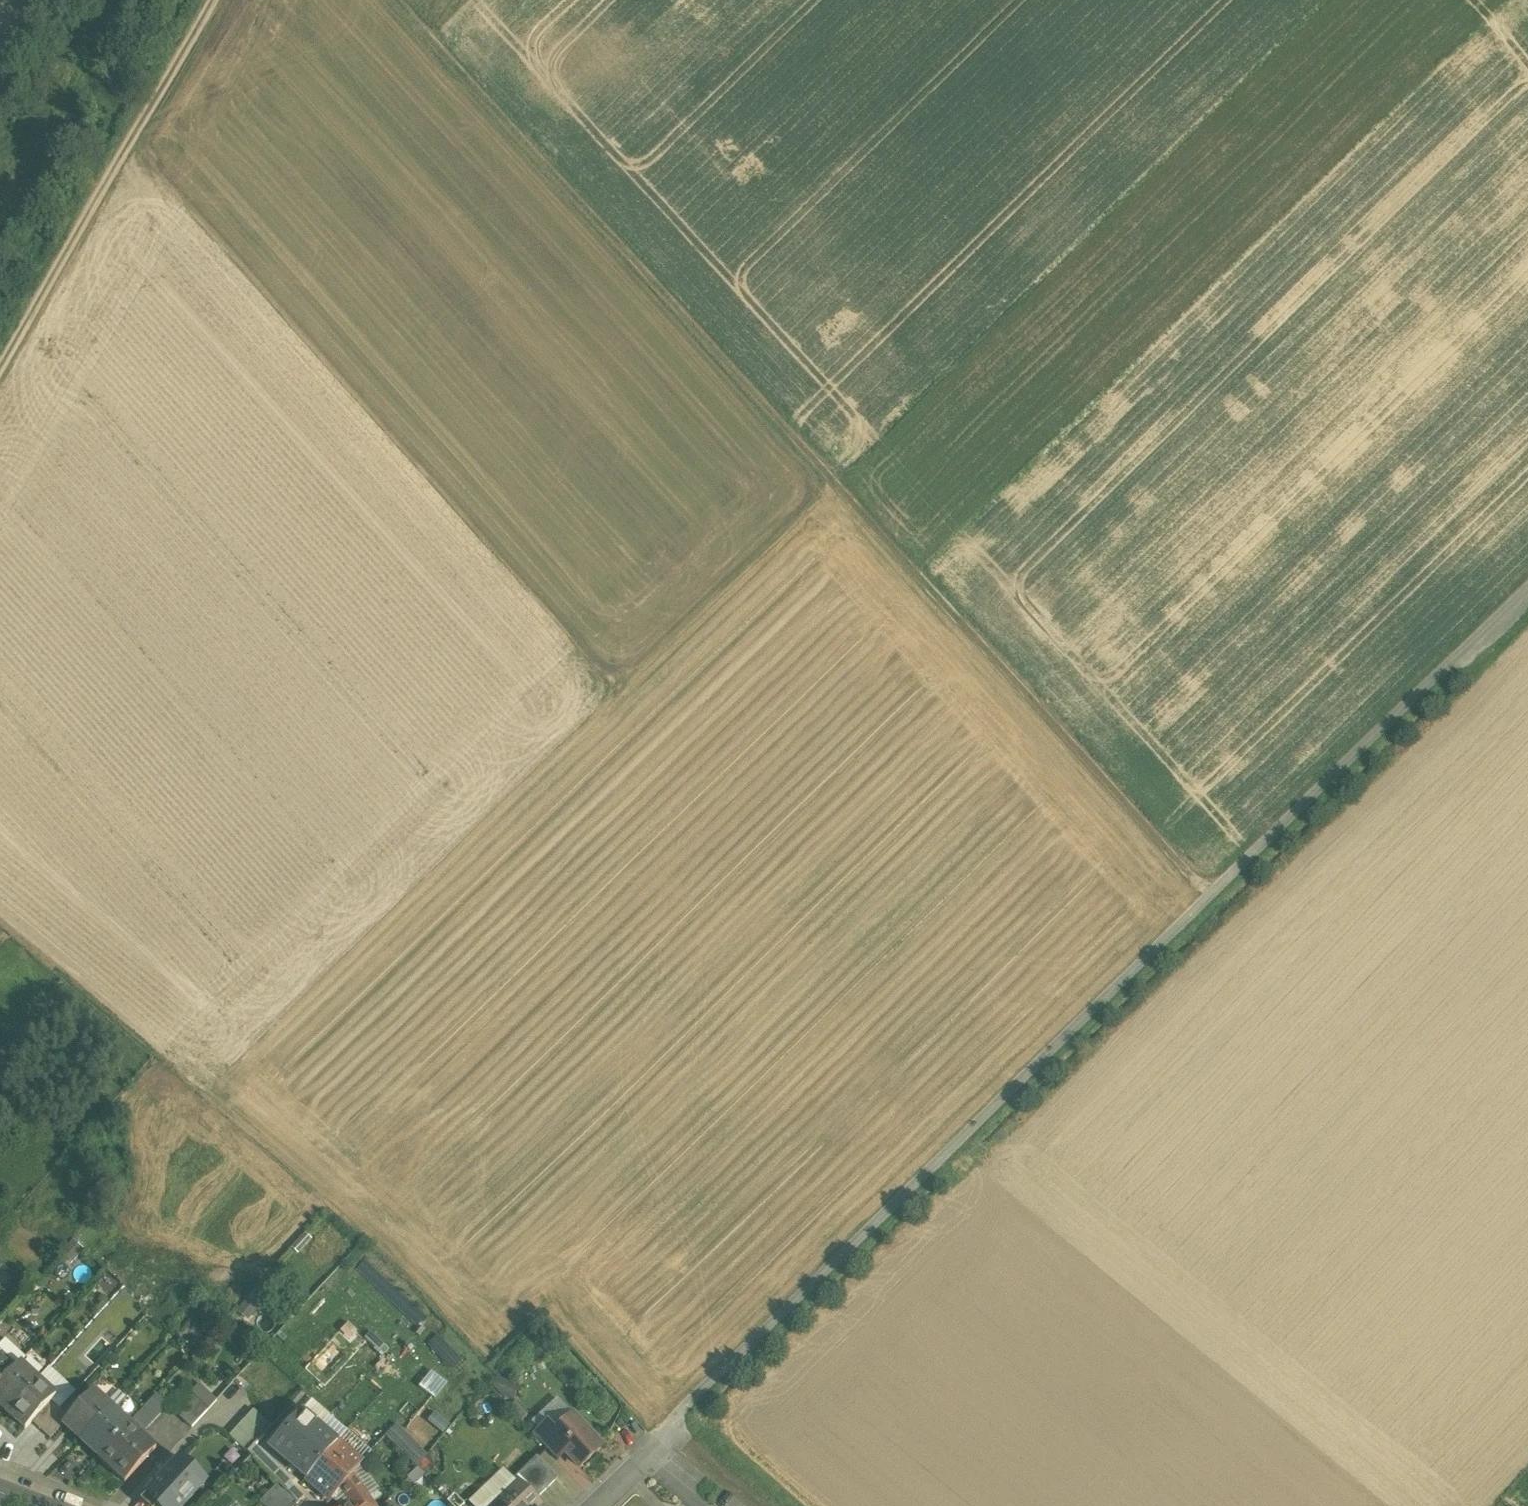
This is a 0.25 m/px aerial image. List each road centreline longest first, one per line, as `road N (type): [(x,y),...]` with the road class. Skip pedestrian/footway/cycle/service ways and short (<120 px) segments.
road 1 (track): [(649,1451),(1527,588)]
road 2 (track): [(376,0),(1208,899)]
road 3 (track): [(208,0),(0,371)]

